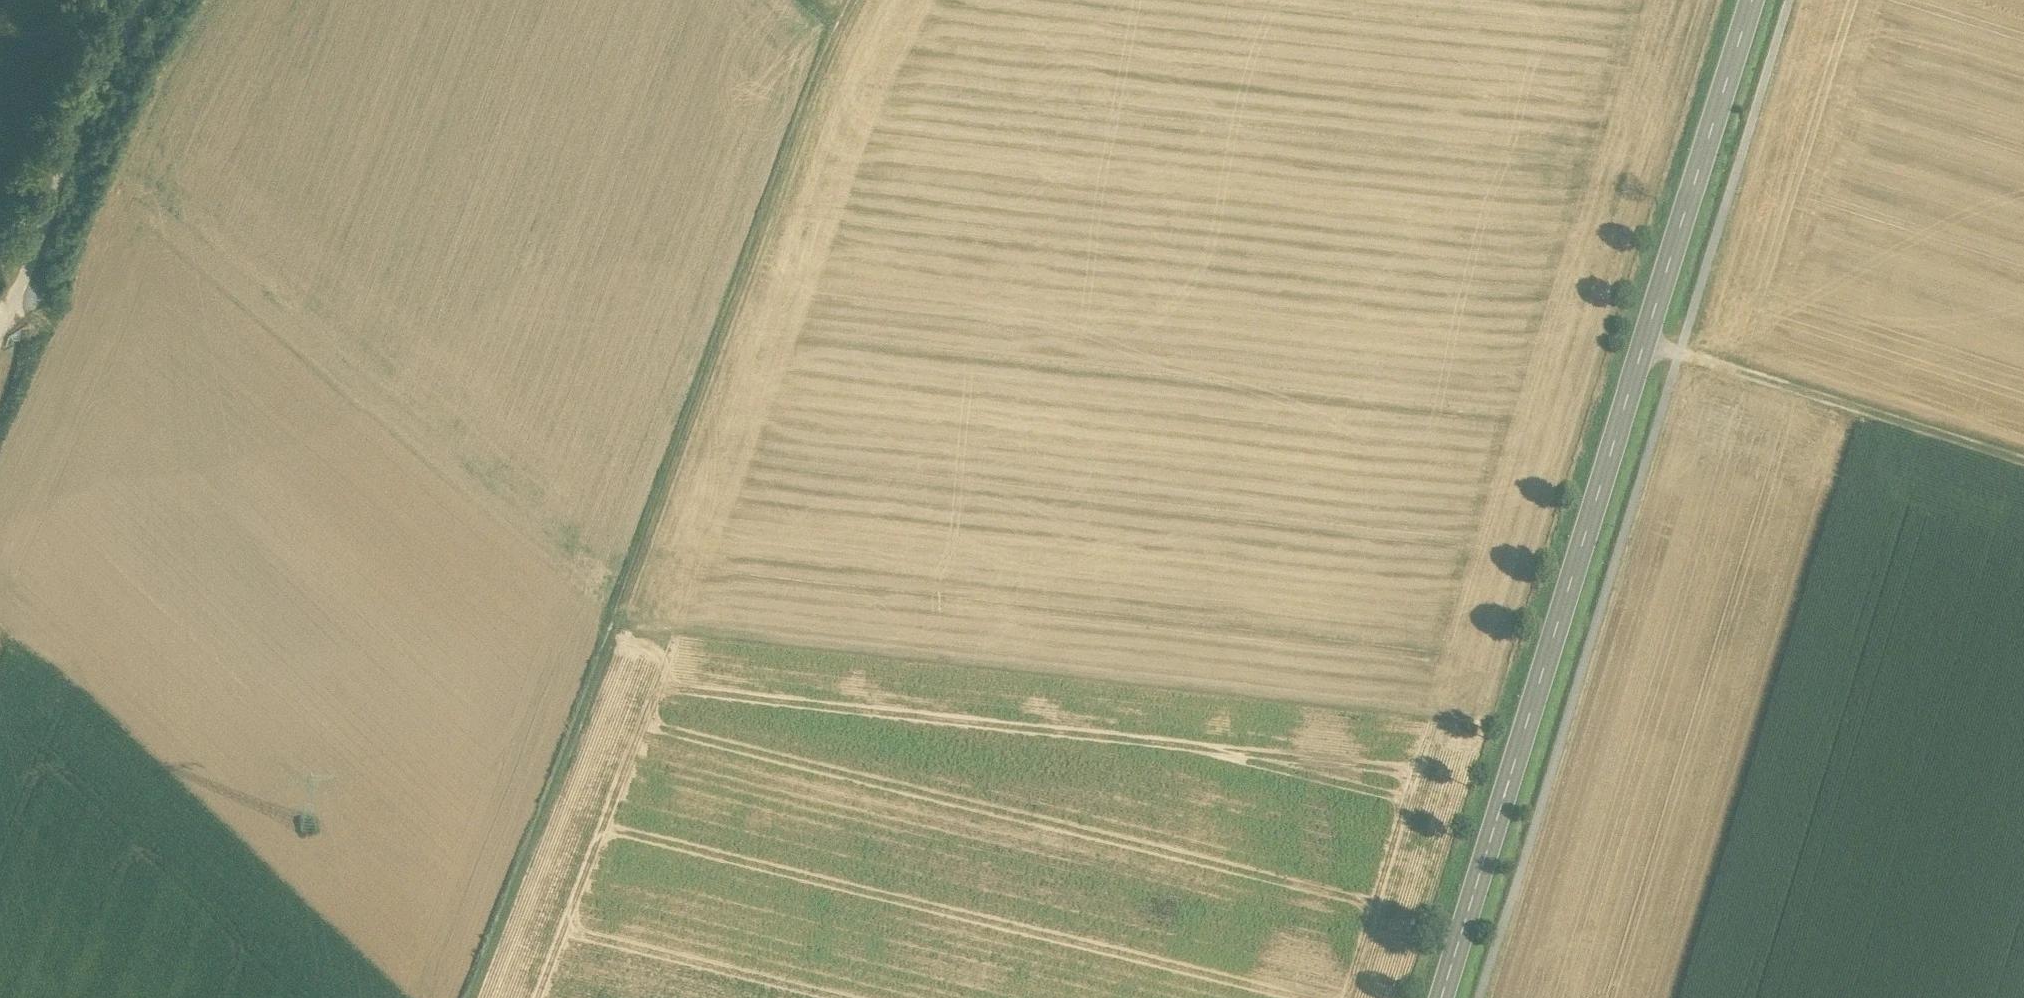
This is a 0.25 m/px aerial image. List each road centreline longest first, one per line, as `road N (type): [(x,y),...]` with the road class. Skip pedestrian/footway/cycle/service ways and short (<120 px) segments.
road 1 (track): [(470,997),(787,151),(854,0)]
road 2 (primary): [(1441,997),(1752,0)]
road 3 (track): [(2023,462),(1681,352),(1641,355)]
road 4 (track): [(150,0),(89,94),(0,341)]

